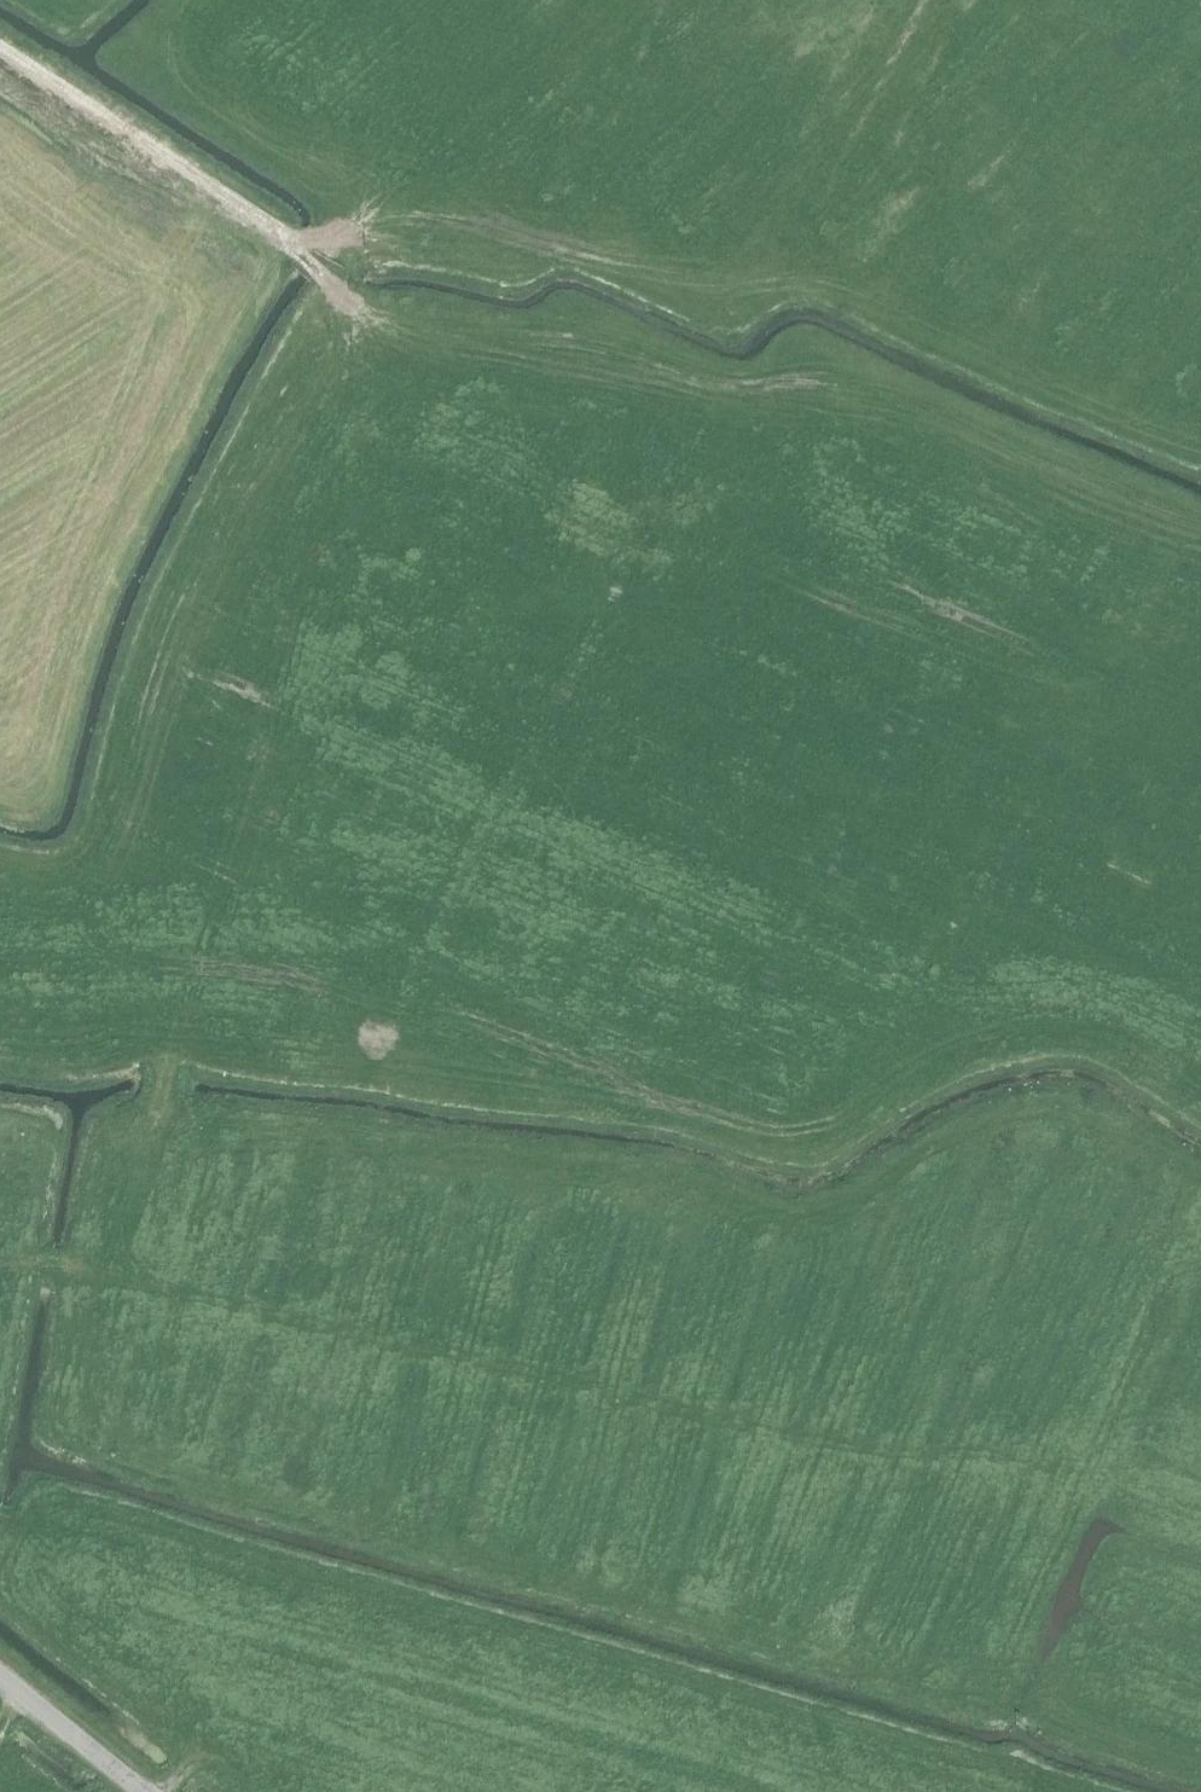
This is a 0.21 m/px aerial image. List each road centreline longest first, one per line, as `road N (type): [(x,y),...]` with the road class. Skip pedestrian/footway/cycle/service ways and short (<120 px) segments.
road 1 (tertiary): [(143,1791),(0,1676)]

